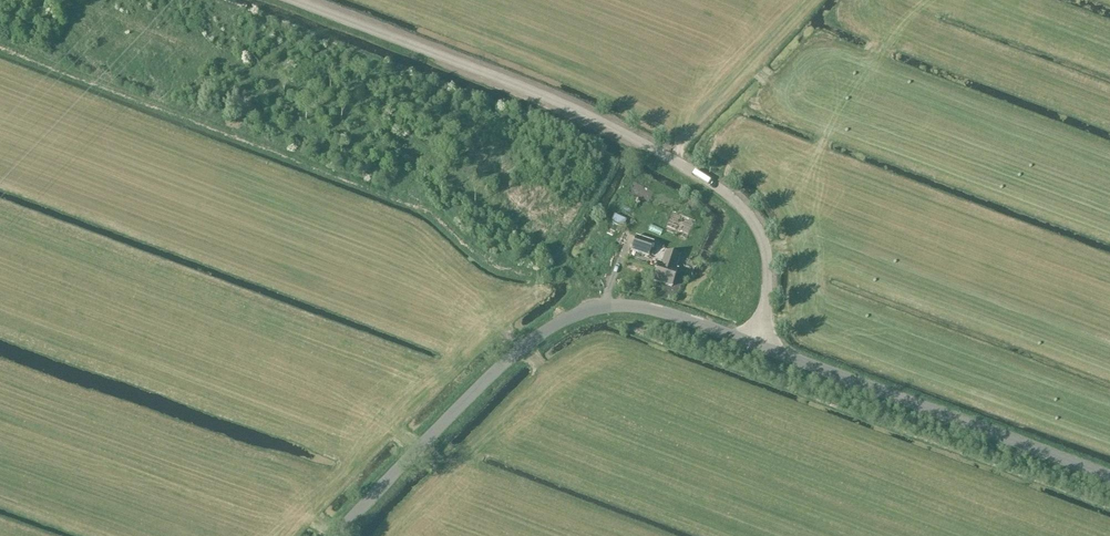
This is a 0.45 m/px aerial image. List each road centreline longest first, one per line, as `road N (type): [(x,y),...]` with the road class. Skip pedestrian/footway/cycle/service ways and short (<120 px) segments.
road 1 (unclassified): [(755,342),(767,297),(765,245),(738,201),(551,99),(289,0)]
road 2 (tertiary): [(340,535),(442,422),(557,323),(627,307),(755,342)]
road 3 (tertiary): [(1109,478),(755,342)]

